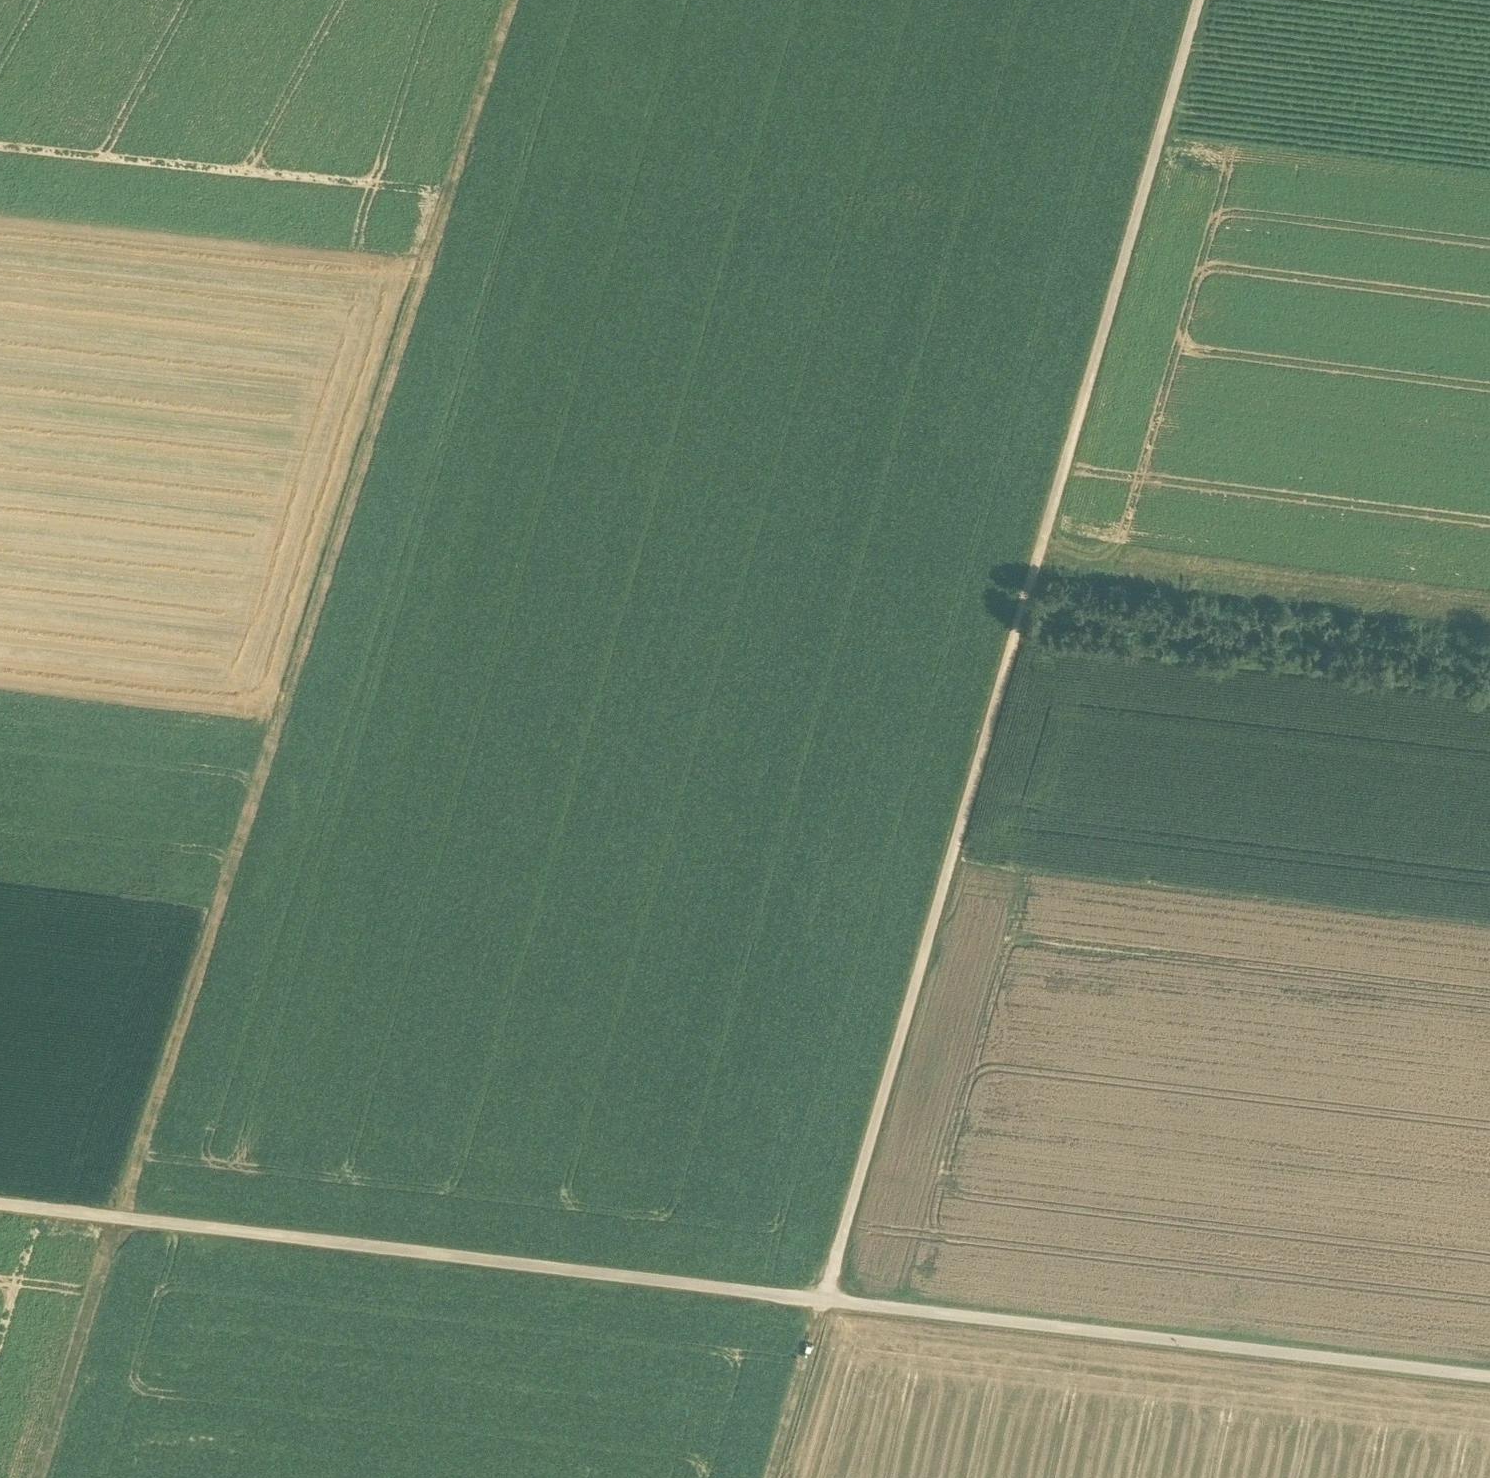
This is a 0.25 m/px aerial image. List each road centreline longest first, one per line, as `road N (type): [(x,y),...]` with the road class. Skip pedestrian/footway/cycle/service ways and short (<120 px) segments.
road 1 (track): [(825,1300),(968,855),(1212,0)]
road 2 (track): [(527,0),(296,738),(121,1217)]
road 3 (track): [(121,1217),(825,1300)]
road 4 (track): [(1489,1376),(825,1300)]
road 5 (track): [(121,1217),(53,1477)]
road 6 (track): [(778,1477),(825,1300)]
road 7 (track): [(0,1203),(121,1217)]

